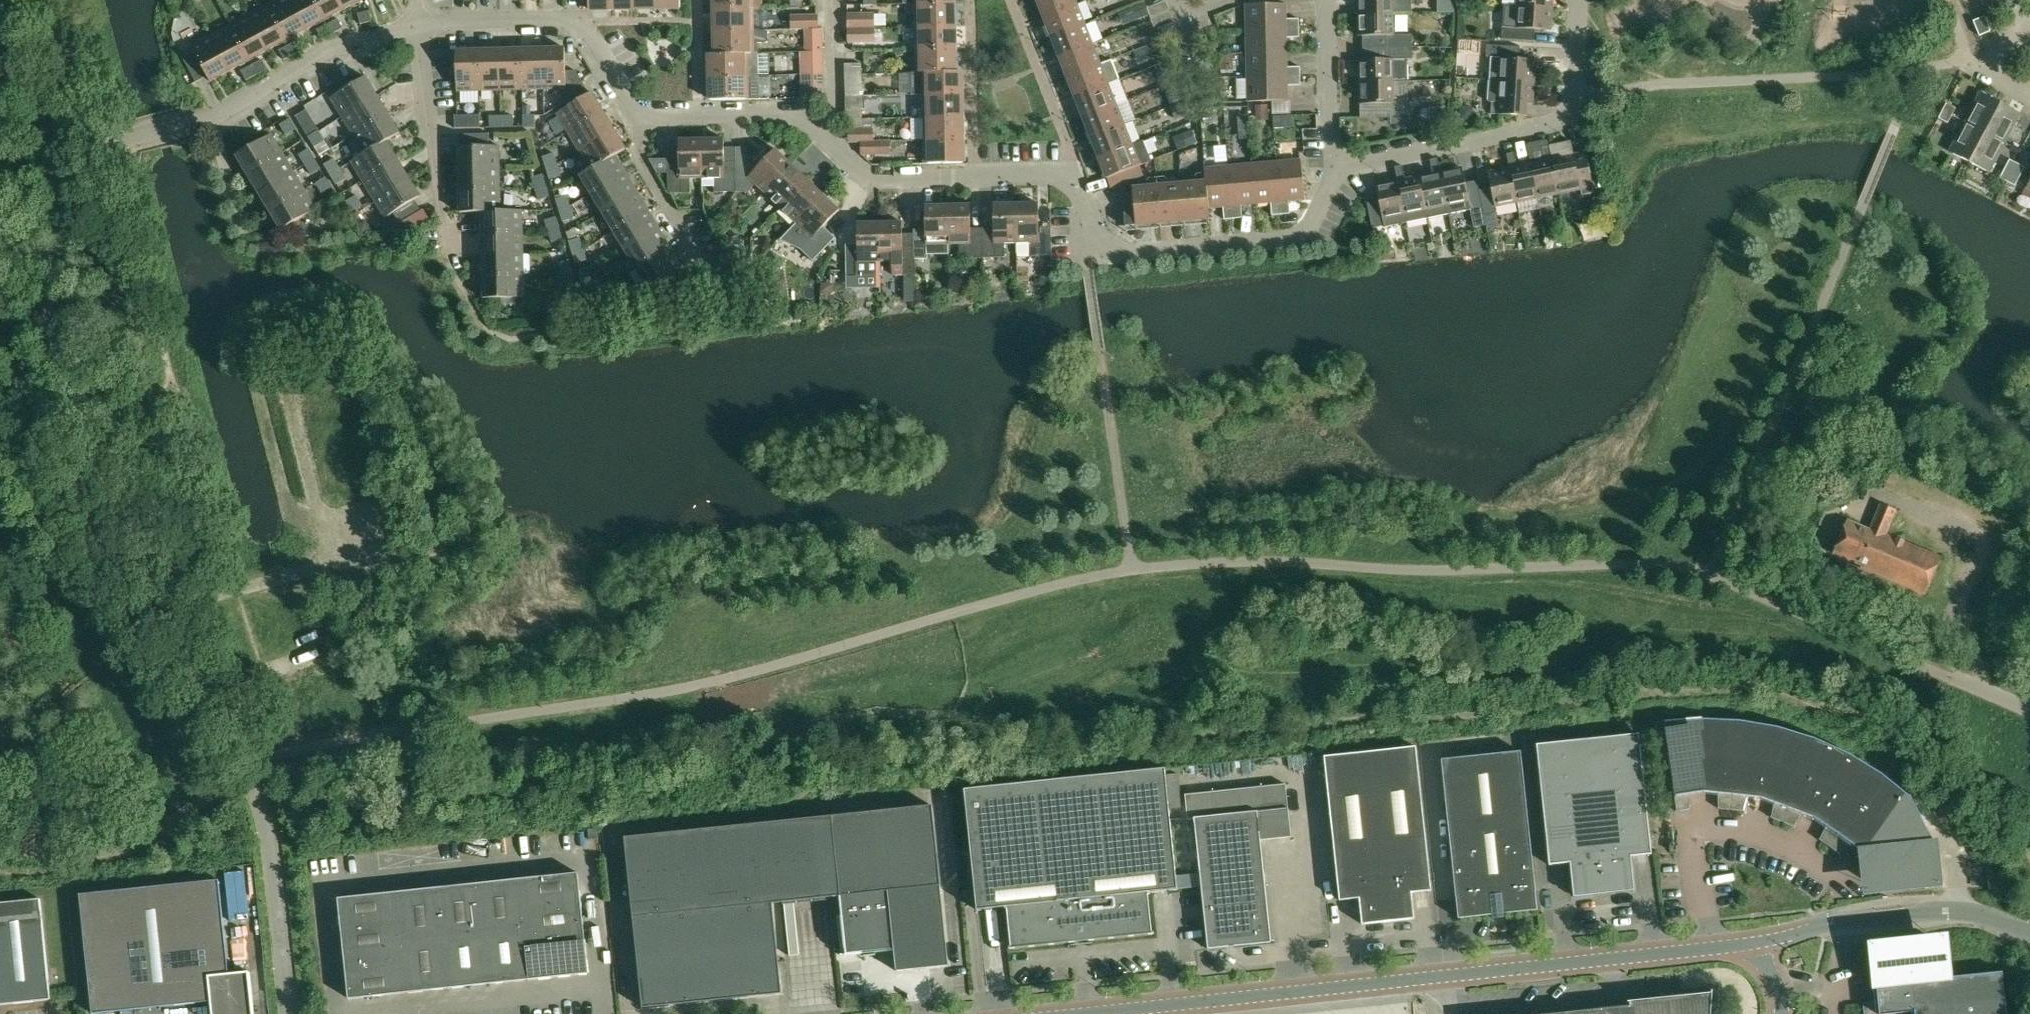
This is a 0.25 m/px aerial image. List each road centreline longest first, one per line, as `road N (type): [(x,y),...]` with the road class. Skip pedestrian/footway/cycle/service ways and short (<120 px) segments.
road 1 (unclassified): [(1761,941),(1076,1013)]
road 2 (residential): [(248,768),(87,146)]
road 3 (residential): [(1071,176),(1099,253),(1292,237),(1307,228),(1336,166)]
road 4 (residential): [(1336,166),(1562,117),(1575,98),(1579,0)]
road 5 (residential): [(646,117),(572,21),(421,26)]
road 6 (unclassified): [(291,1013),(273,852),(248,768)]
road 7 (residential): [(1071,176),(867,177),(836,150)]
road 8 (residential): [(446,257),(421,26)]
road 9 (residential): [(421,26),(316,54),(215,116)]
road 10 (residential): [(836,150),(791,116),(646,117)]
road 11 (residential): [(646,117),(640,140),(650,176),(714,278)]
road 12 (residential): [(1336,166),(1331,0)]
road 13 (unclassified): [(1978,913),(1939,899),(1907,901),(1840,911),(1821,925)]
road 14 (unclassified): [(1821,925),(1863,930),(1978,913)]
road 15 (unclassified): [(1821,925),(1978,913)]
road 16 (residential): [(87,146),(49,0)]
road 17 (residential): [(833,0),(836,150)]
road 18 (residential): [(87,146),(215,116)]

